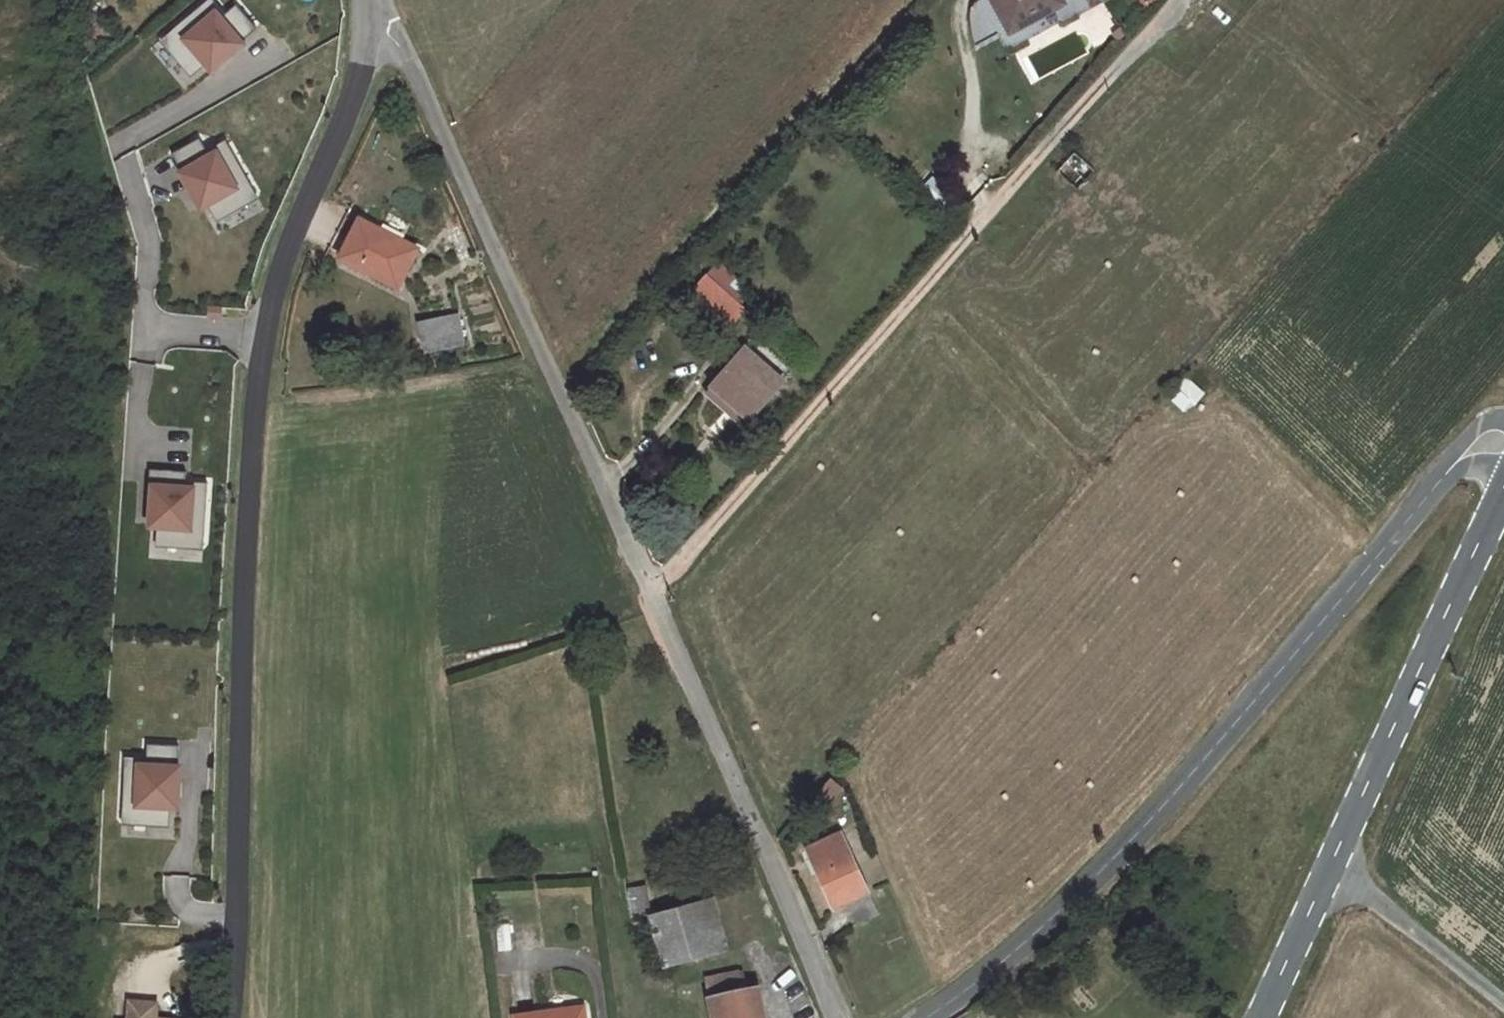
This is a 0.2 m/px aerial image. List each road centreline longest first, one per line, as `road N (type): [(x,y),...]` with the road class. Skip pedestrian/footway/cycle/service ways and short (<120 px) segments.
road 1 (unclassified): [(221,1017),(251,393),(282,250),(364,64),(371,17)]
road 2 (tertiary): [(917,1017),(1044,933),(1451,463),(1503,446)]
road 3 (residential): [(652,590),(1178,0)]
road 4 (unclassified): [(652,590),(402,45),(371,17)]
road 5 (secondary): [(1262,1017),(1503,491)]
road 6 (unclassified): [(843,1017),(652,590)]

